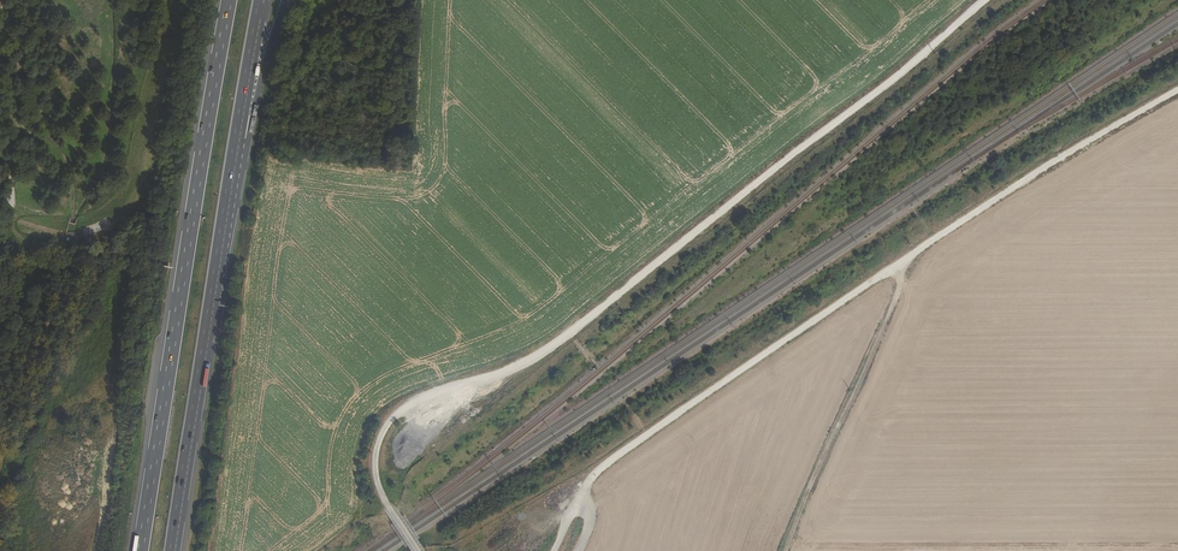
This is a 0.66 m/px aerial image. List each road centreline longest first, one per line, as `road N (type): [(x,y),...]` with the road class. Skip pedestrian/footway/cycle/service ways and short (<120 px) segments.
road 1 (track): [(985,0),(542,354),(400,409),(380,439),(375,472),(417,550)]
road 2 (motorway): [(228,0),(141,550)]
road 3 (track): [(582,495),(610,462),(904,259)]
road 4 (track): [(904,259),(1177,90)]
road 5 (track): [(904,259),(876,354),(787,550)]
road 6 (motorway): [(172,550),(219,247)]
road 7 (motorway): [(219,247),(288,0)]
road 8 (motorway): [(219,247),(264,0)]

